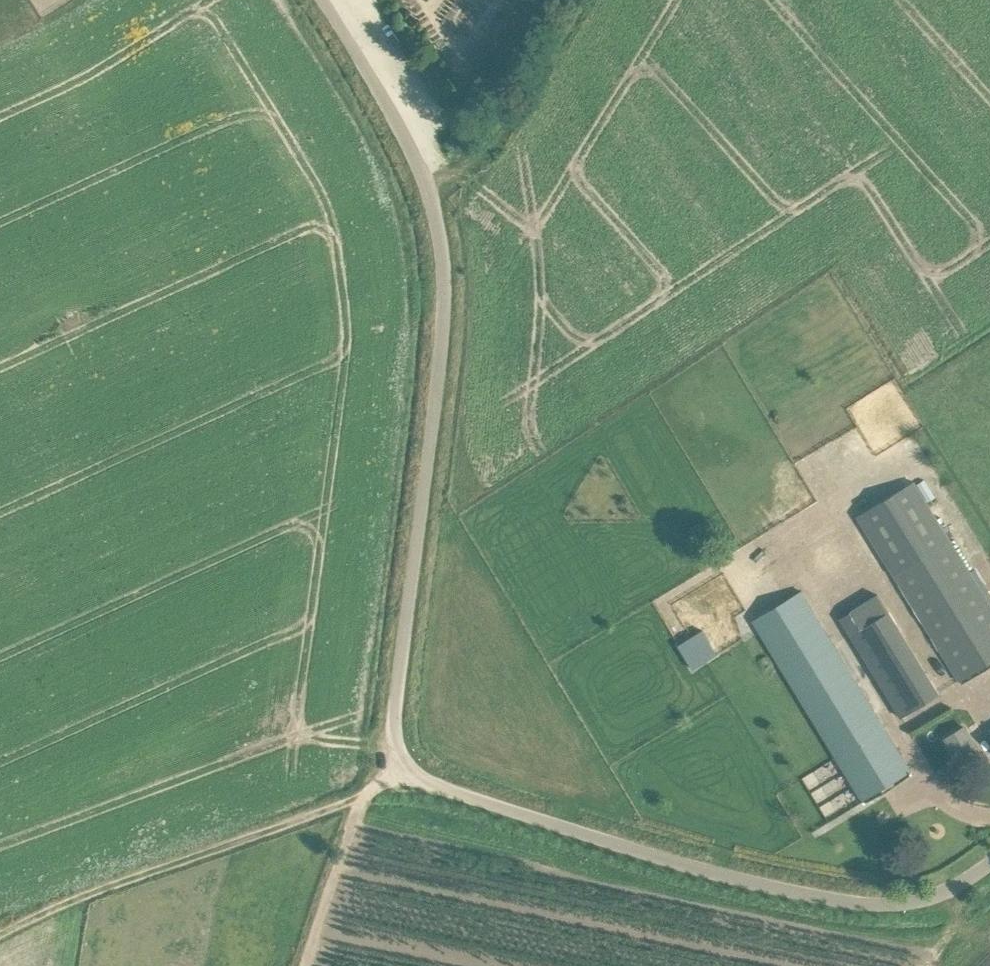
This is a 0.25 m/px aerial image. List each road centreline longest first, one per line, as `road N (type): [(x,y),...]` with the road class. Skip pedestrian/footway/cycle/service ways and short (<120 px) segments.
road 1 (unclassified): [(400,770),(393,721),(447,286),(415,155),(324,0)]
road 2 (unclassified): [(400,770),(733,878),(830,898),(880,904),(934,896),(989,863)]
road 3 (track): [(354,798),(0,937)]
road 4 (track): [(354,798),(308,965)]

